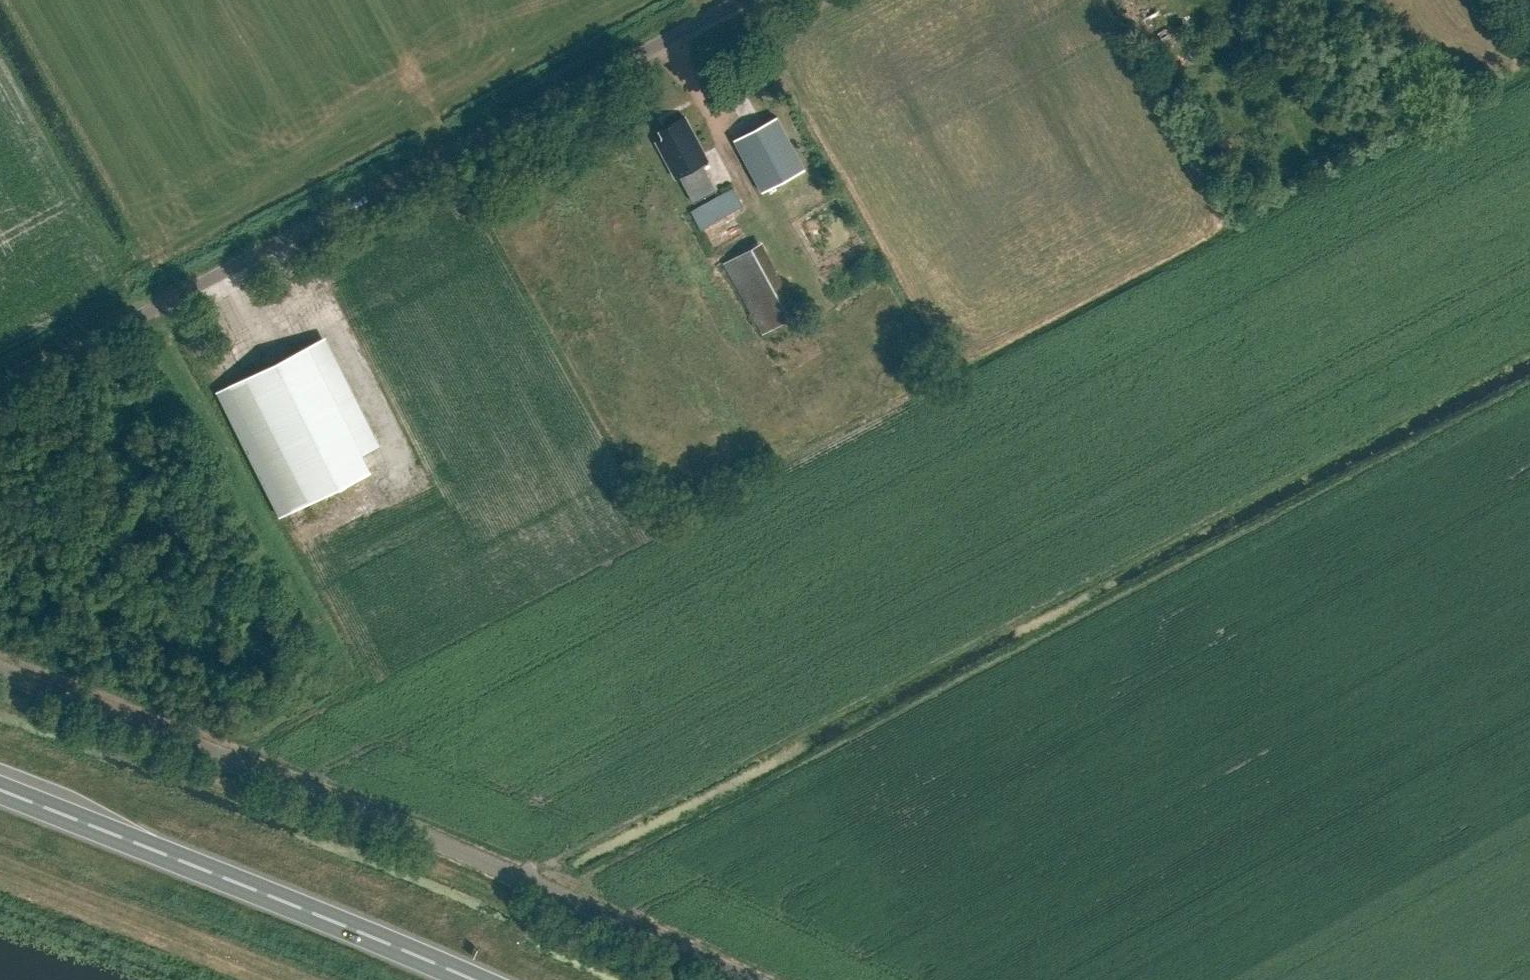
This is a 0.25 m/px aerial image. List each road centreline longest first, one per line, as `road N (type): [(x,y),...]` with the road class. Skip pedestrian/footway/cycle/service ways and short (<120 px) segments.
road 1 (unclassified): [(0,397),(748,0)]
road 2 (unclassified): [(783,979),(0,668)]
road 3 (trunk): [(472,979),(0,790)]

